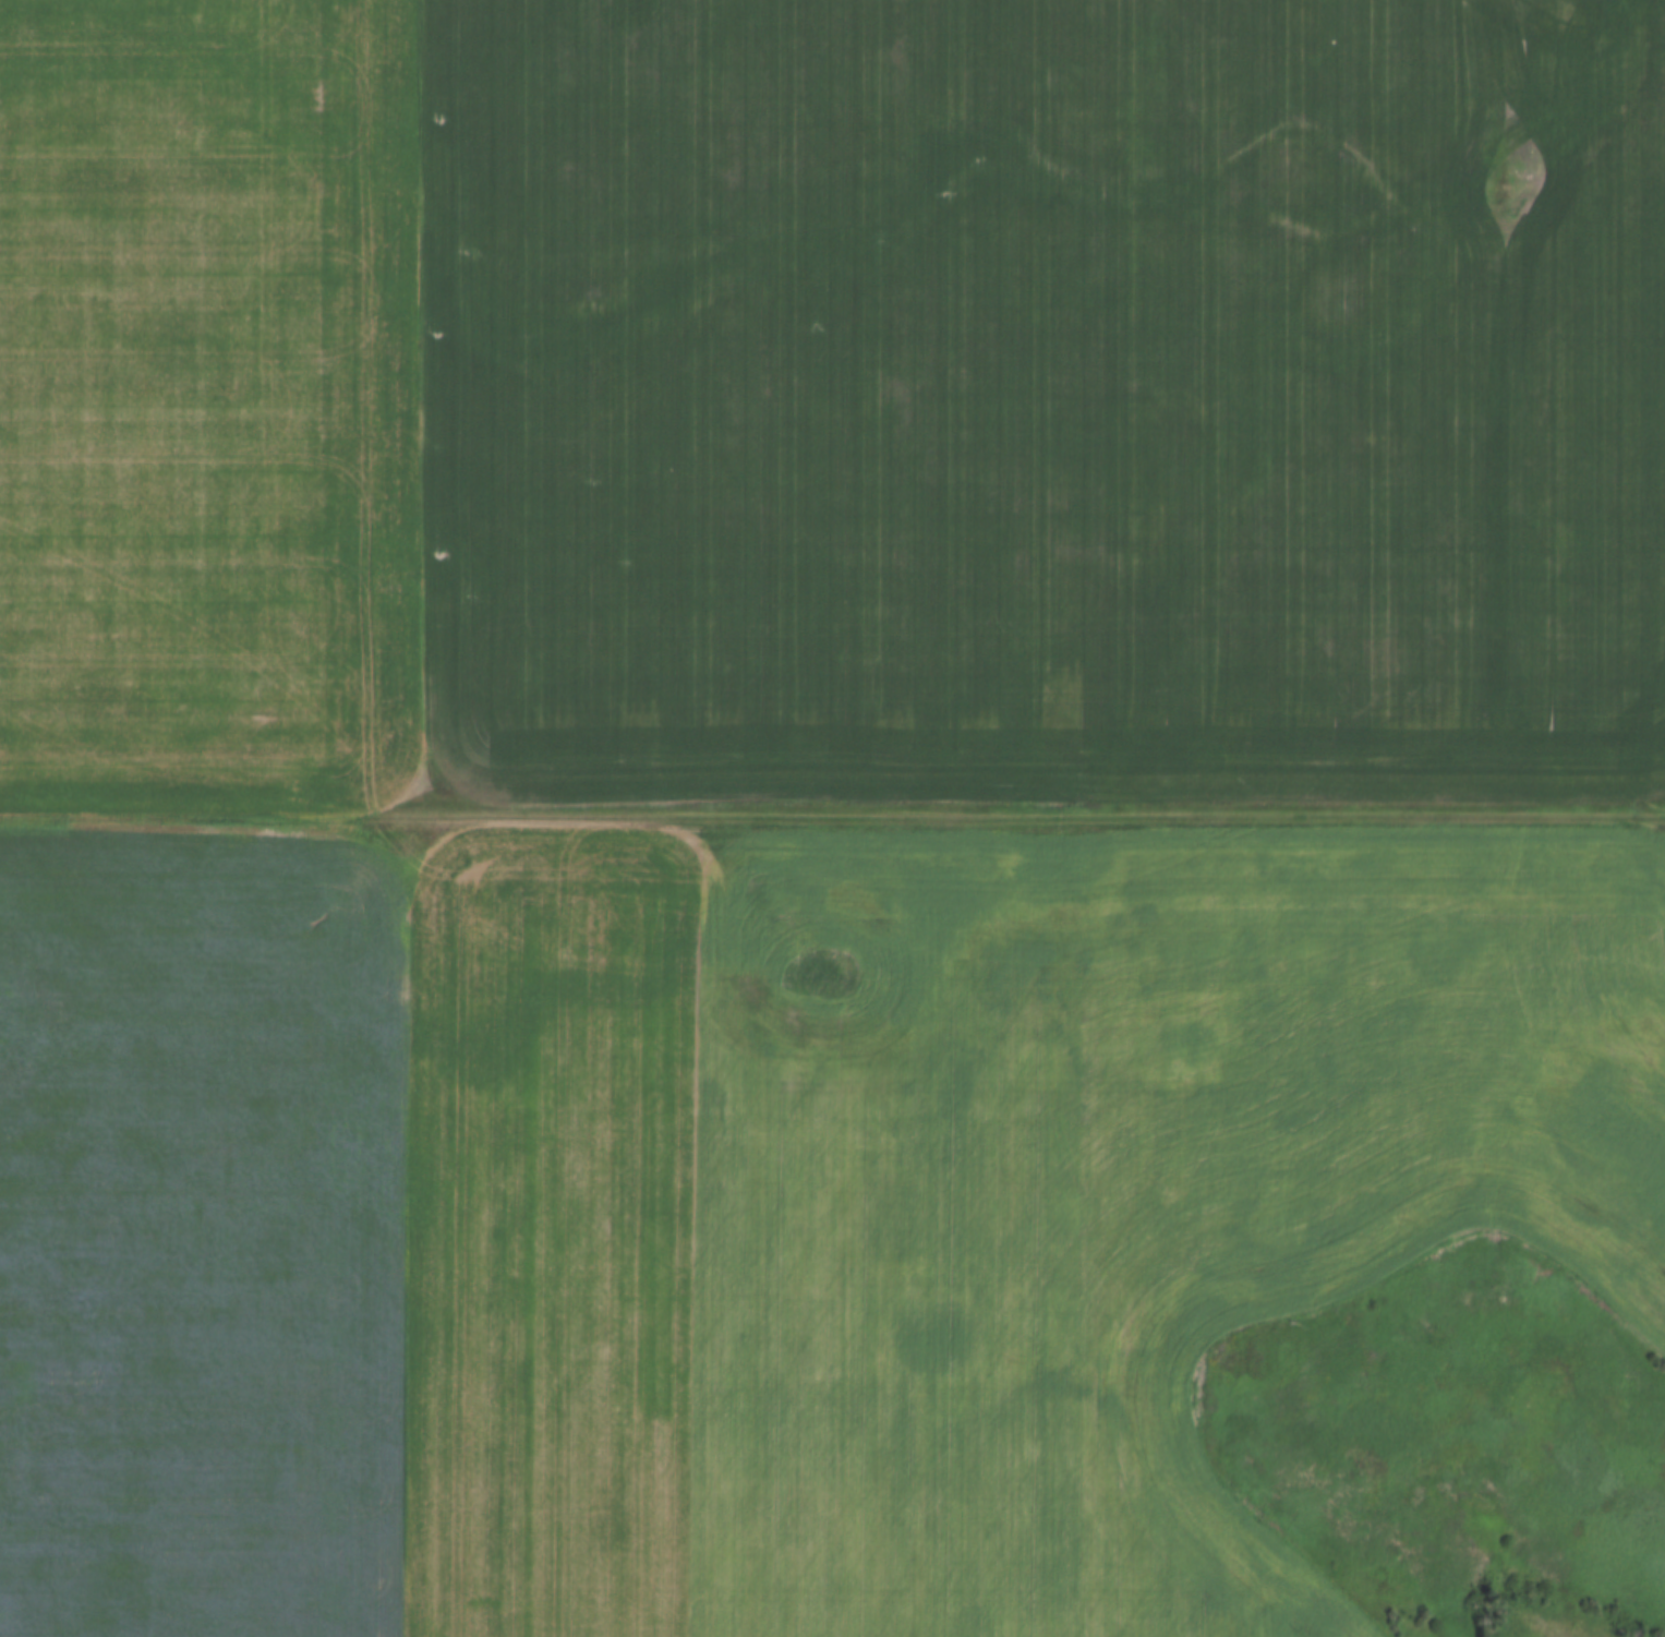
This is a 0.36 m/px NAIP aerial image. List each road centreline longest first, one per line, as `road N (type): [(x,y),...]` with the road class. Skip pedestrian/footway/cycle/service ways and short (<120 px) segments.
road 1 (track): [(0,813),(1664,816)]

